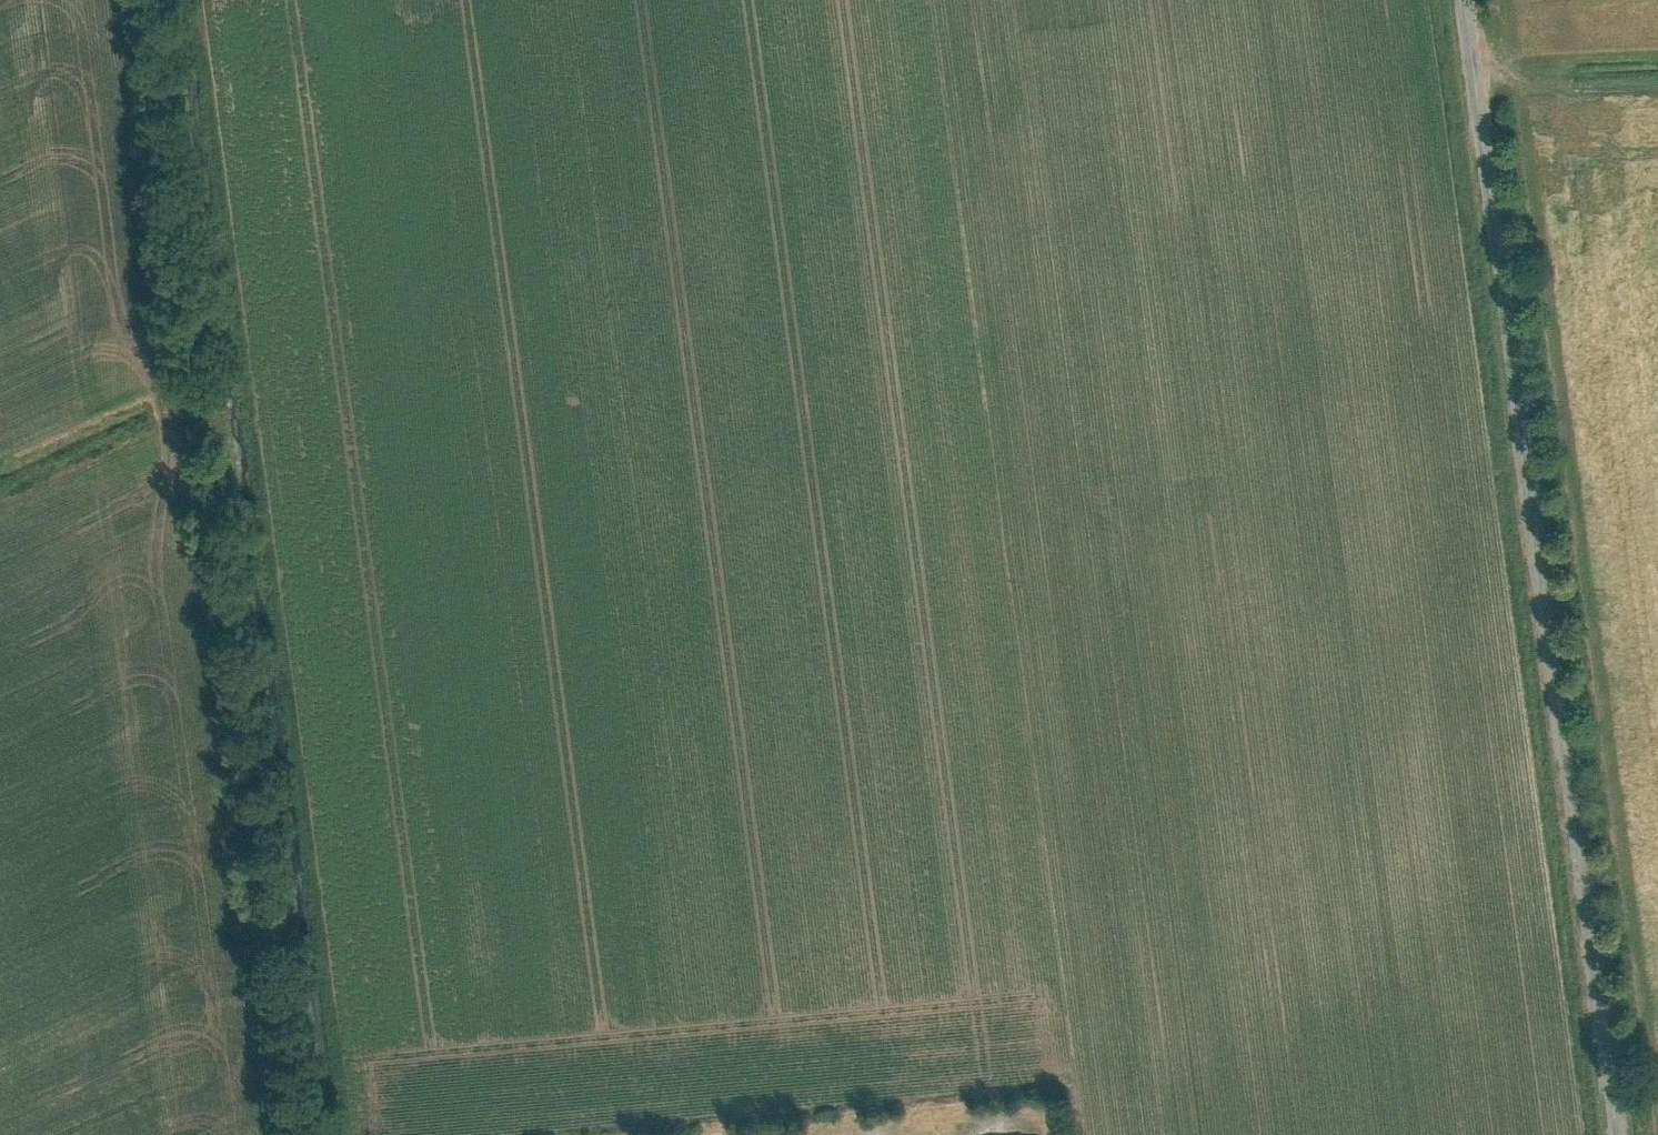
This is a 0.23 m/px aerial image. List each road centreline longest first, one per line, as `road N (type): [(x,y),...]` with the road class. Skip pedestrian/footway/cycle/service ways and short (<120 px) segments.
road 1 (unclassified): [(1465,0),(1615,1134)]

